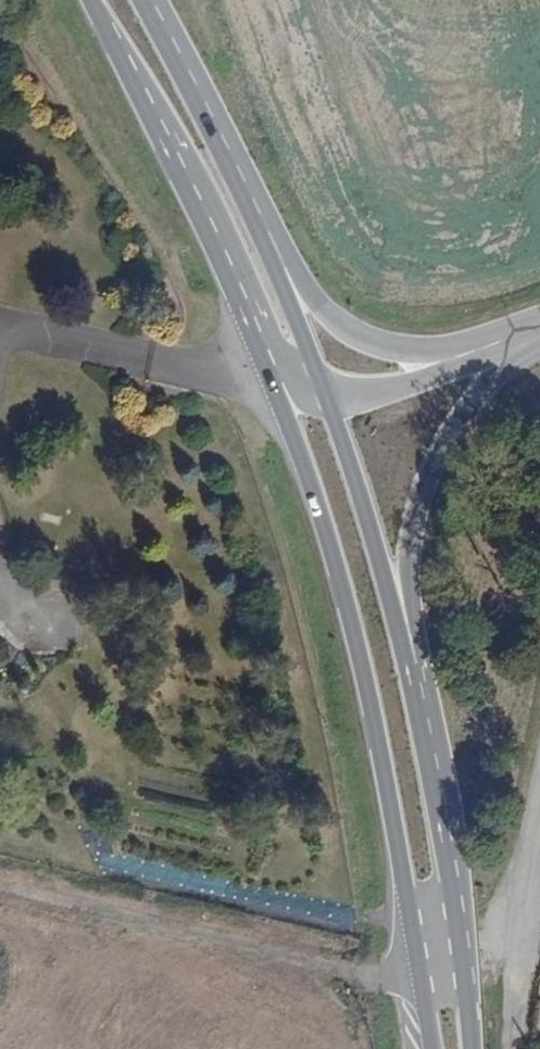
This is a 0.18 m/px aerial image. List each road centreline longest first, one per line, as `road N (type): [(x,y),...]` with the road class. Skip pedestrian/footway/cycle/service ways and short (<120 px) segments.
road 1 (primary): [(262,357),(349,609),(416,948)]
road 2 (primary): [(427,759),(412,604),(420,496),(478,393),(539,330)]
road 3 (primary): [(91,0),(262,357)]
road 4 (primary): [(427,759),(329,401)]
road 5 (primary): [(483,348),(407,351),(354,334),(317,302),(238,185)]
road 6 (primary): [(329,401),(238,185)]
road 7 (residential): [(539,815),(514,1048)]
road 8 (primary): [(238,185),(141,0)]
road 9 (primary): [(459,940),(427,759)]
road 10 (primary): [(329,401),(407,387),(483,348)]

